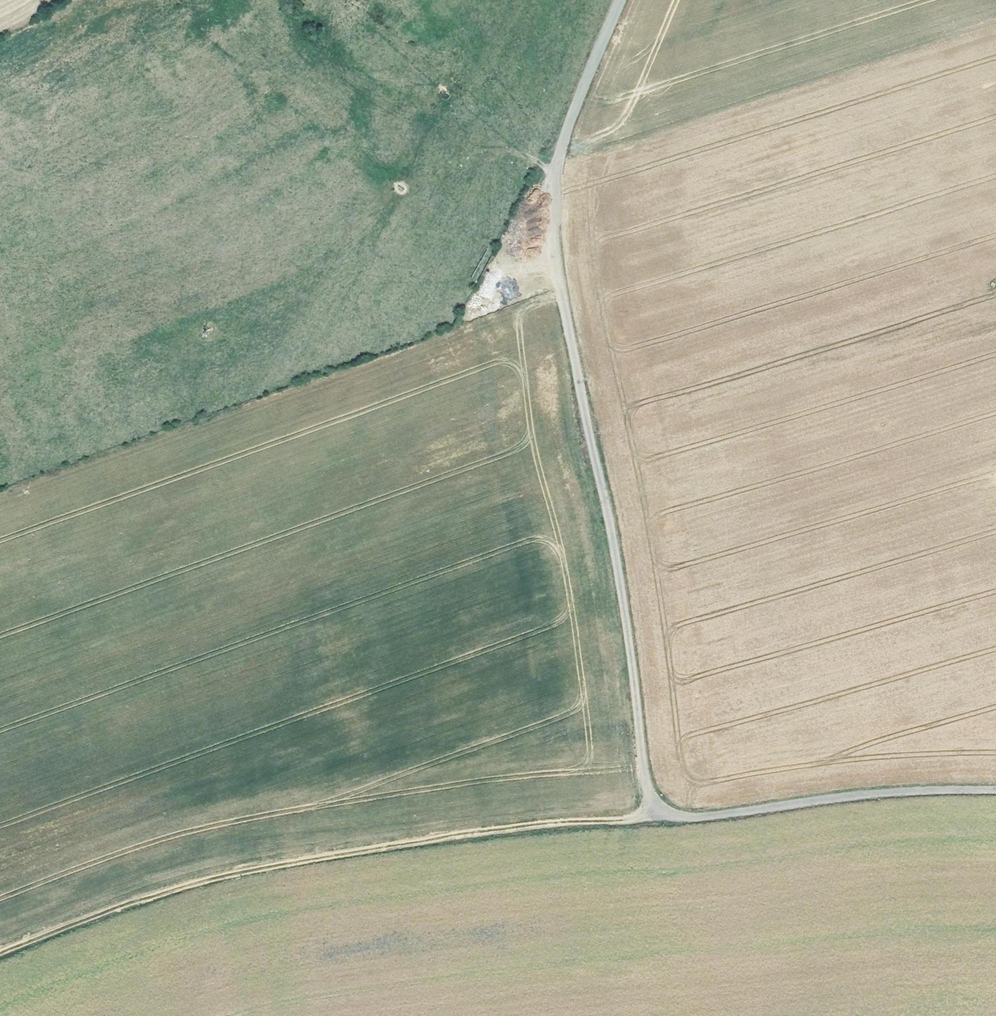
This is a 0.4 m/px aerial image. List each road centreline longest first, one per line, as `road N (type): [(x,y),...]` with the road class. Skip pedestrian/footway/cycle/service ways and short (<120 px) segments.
road 1 (track): [(664,812),(647,786),(623,600),(552,217),(560,156),(620,0)]
road 2 (track): [(0,955),(161,893),(250,870),(664,812)]
road 3 (track): [(995,790),(696,819),(664,812)]

